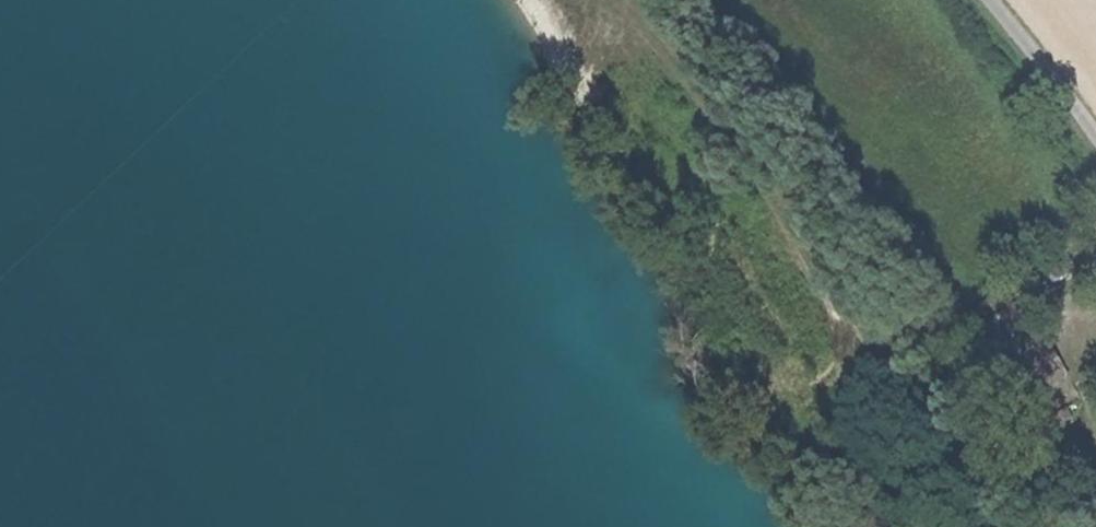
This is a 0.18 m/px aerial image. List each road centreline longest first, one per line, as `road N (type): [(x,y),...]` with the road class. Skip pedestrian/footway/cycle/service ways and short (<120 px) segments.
road 1 (track): [(978,0),(1095,132)]

